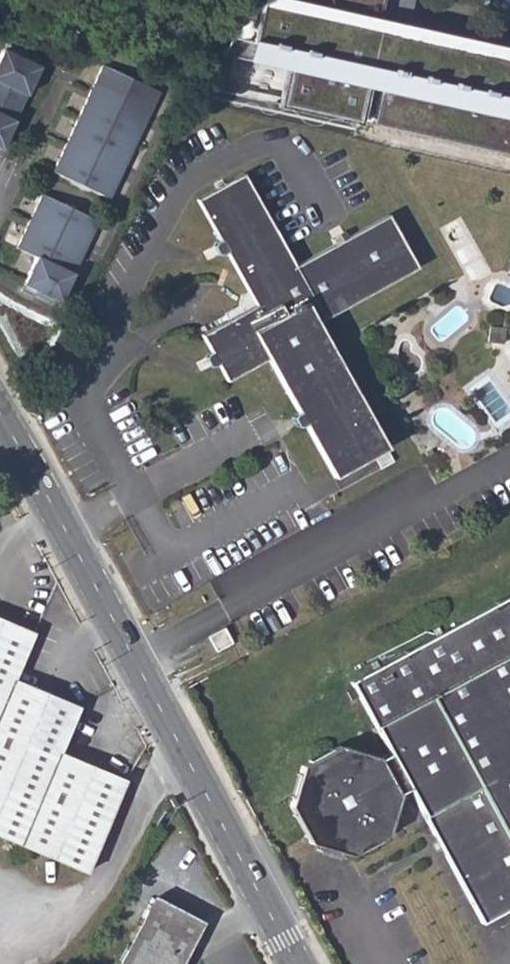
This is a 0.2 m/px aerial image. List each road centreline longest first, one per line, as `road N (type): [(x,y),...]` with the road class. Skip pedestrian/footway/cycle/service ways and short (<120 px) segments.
road 1 (tertiary): [(0,415),(298,963)]

